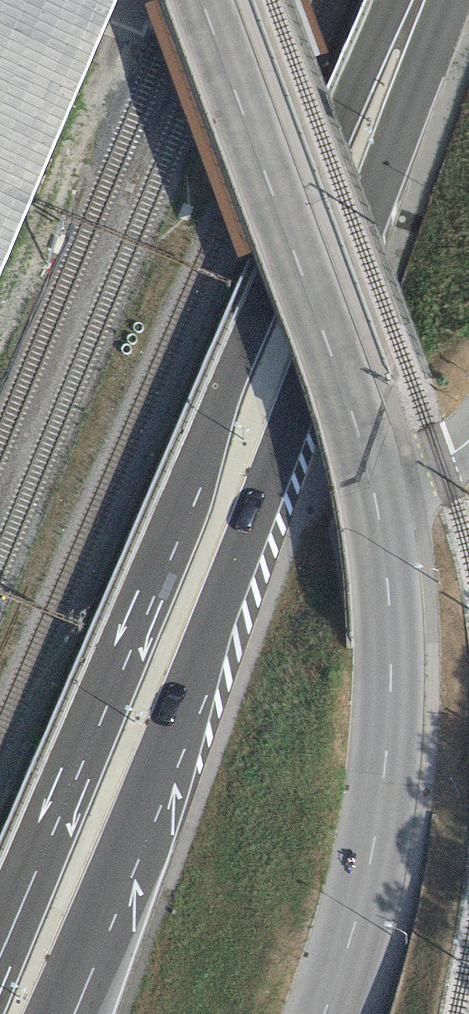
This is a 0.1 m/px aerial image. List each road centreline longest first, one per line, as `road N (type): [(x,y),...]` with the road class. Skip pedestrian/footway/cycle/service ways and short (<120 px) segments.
road 1 (primary): [(6,1013),(419,0)]
road 2 (tertiary): [(377,505),(355,420),(202,0)]
road 3 (tertiary): [(326,1013),(376,833),(385,767),(389,590),(377,505)]

